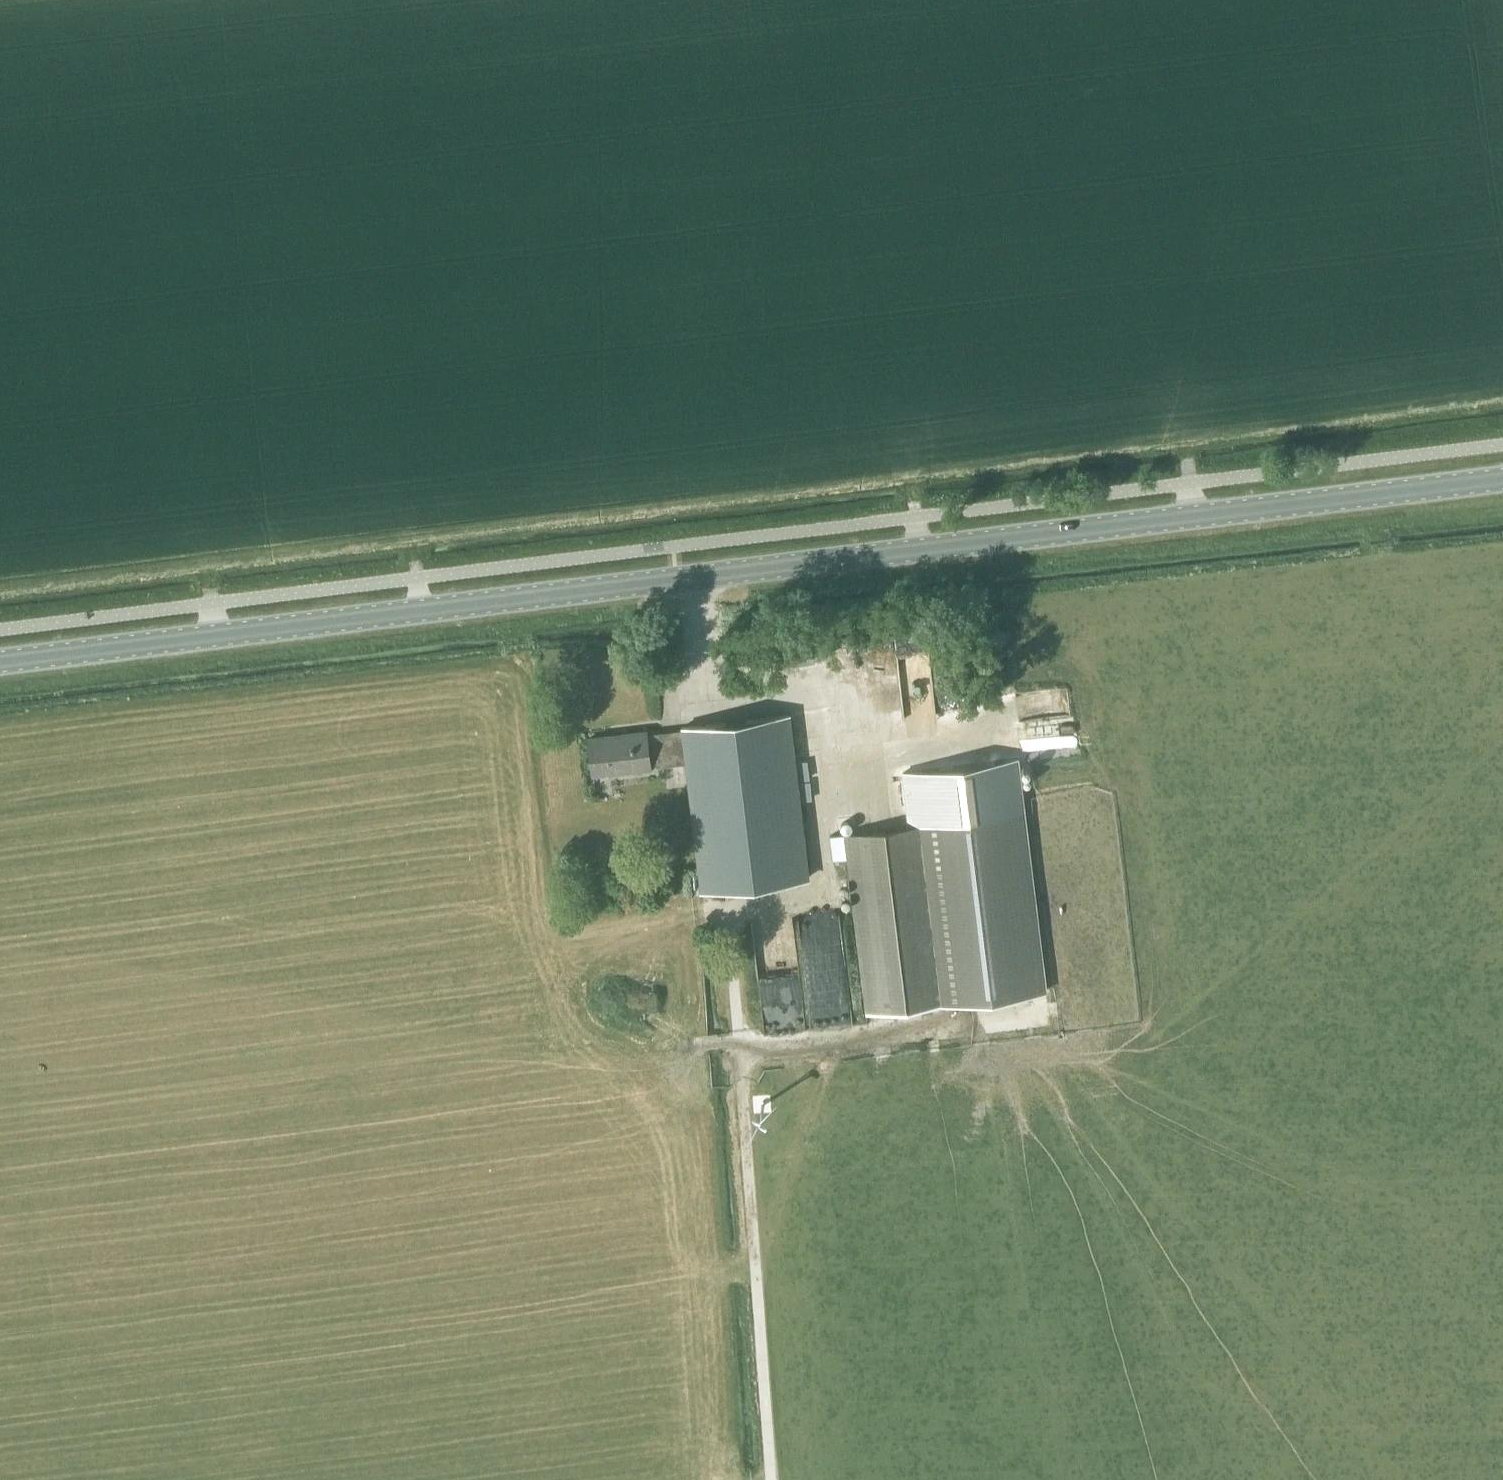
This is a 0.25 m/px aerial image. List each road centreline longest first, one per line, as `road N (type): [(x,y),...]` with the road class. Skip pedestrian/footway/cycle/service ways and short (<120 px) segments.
road 1 (primary): [(0,665),(1502,480)]

